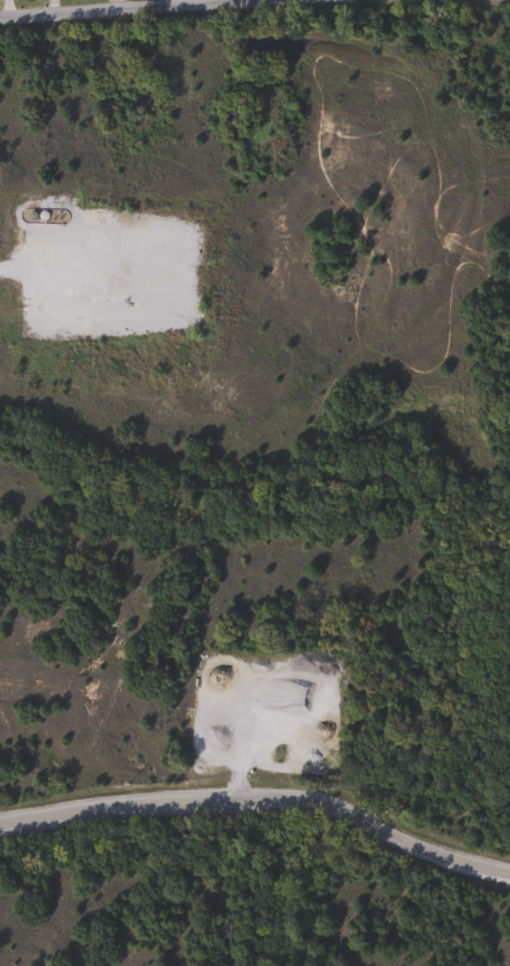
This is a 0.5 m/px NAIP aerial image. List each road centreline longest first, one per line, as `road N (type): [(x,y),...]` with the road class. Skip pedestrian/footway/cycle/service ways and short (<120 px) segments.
road 1 (residential): [(509,865),(448,850),(336,793),(296,785),(140,790),(0,810)]
road 2 (residential): [(236,0),(0,19)]

